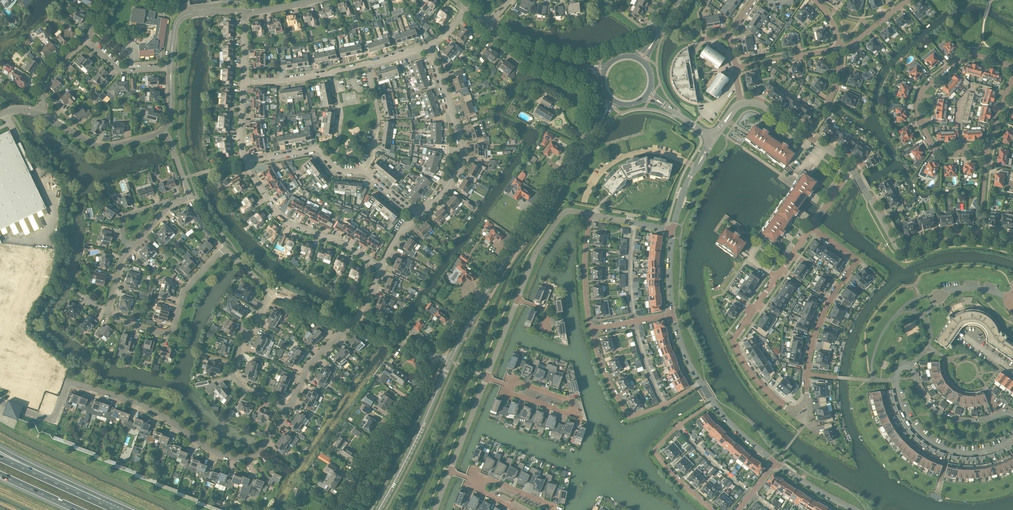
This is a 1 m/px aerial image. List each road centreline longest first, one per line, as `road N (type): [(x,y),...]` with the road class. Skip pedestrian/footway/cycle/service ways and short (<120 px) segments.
road 1 (residential): [(776,277),(734,340),(759,383),(796,409),(806,399),(816,331),(855,264),(812,227)]
road 2 (residential): [(288,409),(239,381),(269,292),(223,249),(185,291),(171,332),(107,313)]
road 3 (residential): [(1012,414),(951,419),(924,398),(909,366),(897,375),(905,415),(938,446),(974,453),(1012,438)]
road 4 (tertiary): [(451,361),(500,269),(602,118)]
road 5 (residential): [(69,384),(140,405),(238,458),(256,452),(288,409)]
road 6 (residential): [(988,152),(935,151),(919,102),(927,85),(970,55),(1011,69)]
road 7 (residential): [(451,361),(436,355),(336,509)]
road 8 (residential): [(418,215),(446,191),(464,154),(429,46)]
road 9 (residential): [(381,268),(291,226),(245,162)]
road 10 (residential): [(591,332),(628,418),(701,384)]
road 11 (residential): [(980,236),(899,248),(852,169)]
road 12 (residential): [(288,409),(309,365),(360,319),(381,268)]
road 13 (tertiary): [(378,509),(451,361)]
road 14 (residential): [(714,509),(653,451),(713,403)]
road 15 (residential): [(510,387),(513,381),(573,402),(569,415),(508,394)]
road 16 (residential): [(586,200),(605,168),(633,153),(696,166)]
road 17 (residential): [(163,131),(104,147),(41,113)]
road 18 (residential): [(364,170),(337,169),(316,149),(245,162)]
road 19 (residential): [(518,301),(562,214),(590,214)]

